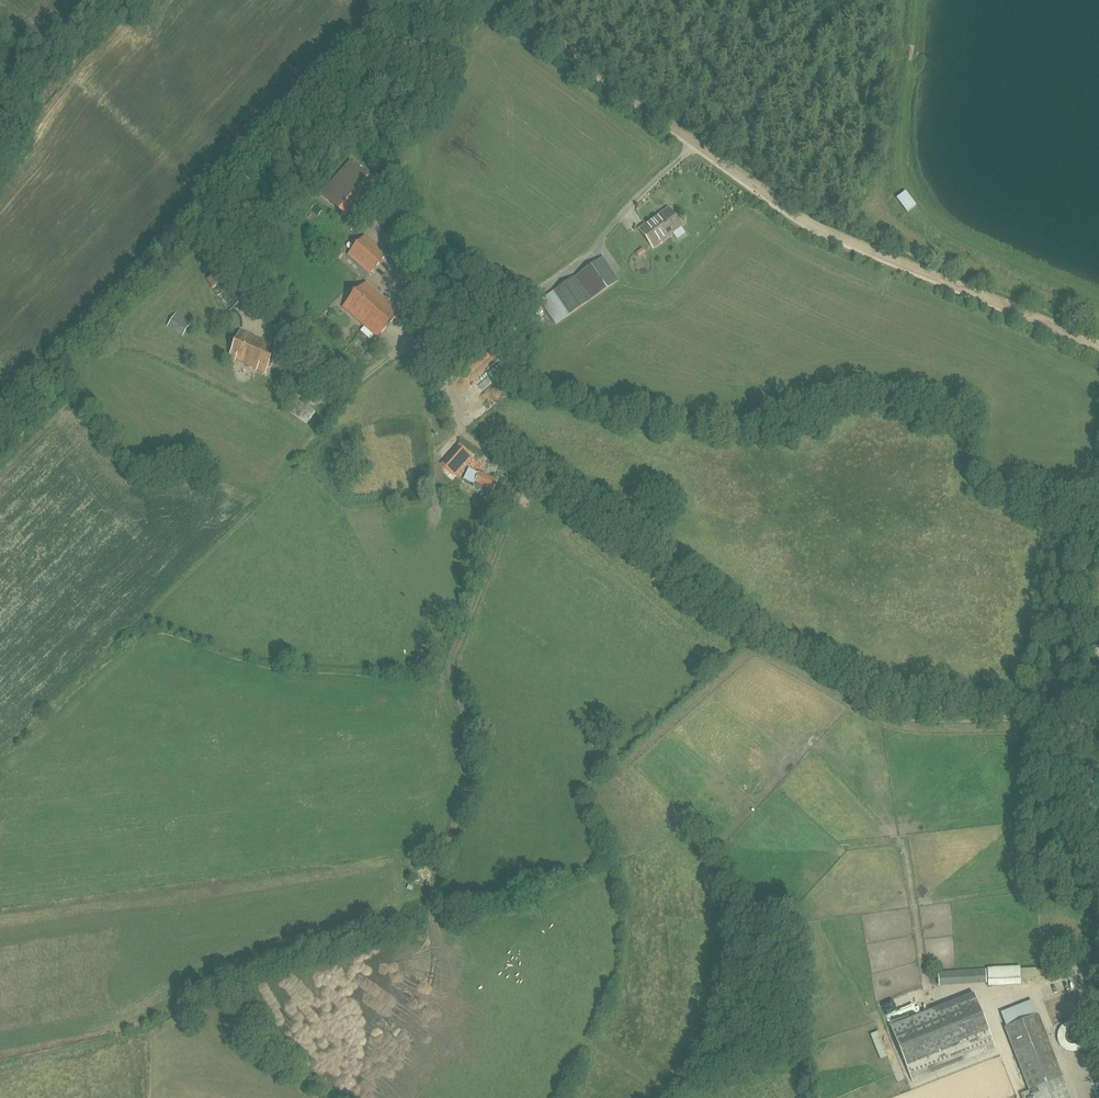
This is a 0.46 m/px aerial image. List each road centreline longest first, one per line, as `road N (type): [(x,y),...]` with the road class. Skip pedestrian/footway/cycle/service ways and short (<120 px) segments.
road 1 (track): [(1098,349),(795,215),(500,0)]
road 2 (track): [(399,0),(382,35),(307,113),(0,403)]
road 3 (track): [(949,721),(1098,725)]

